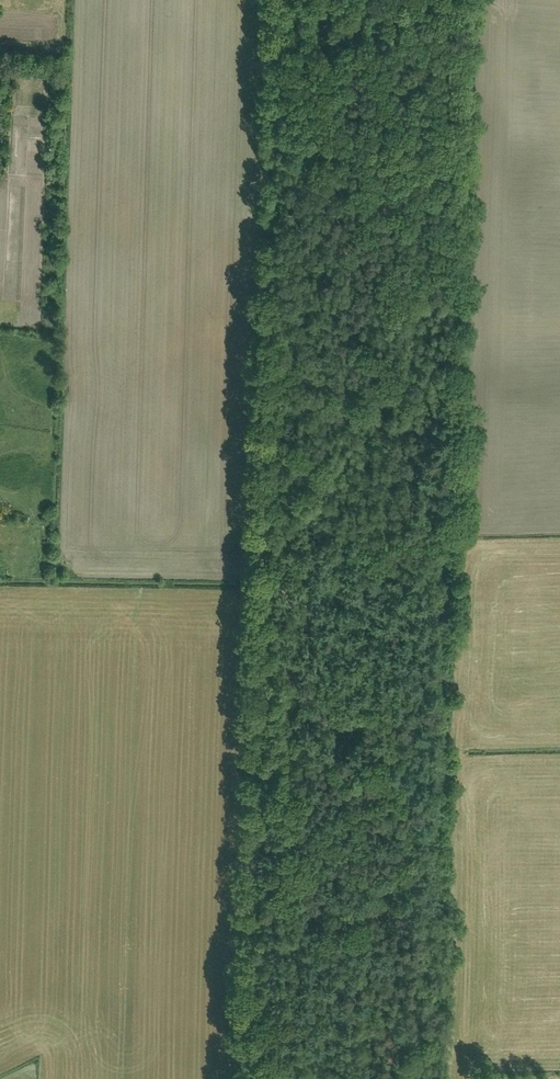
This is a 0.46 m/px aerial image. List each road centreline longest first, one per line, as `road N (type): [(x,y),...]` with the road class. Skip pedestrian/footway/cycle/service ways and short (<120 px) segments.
road 1 (track): [(286,0),(250,1078)]

